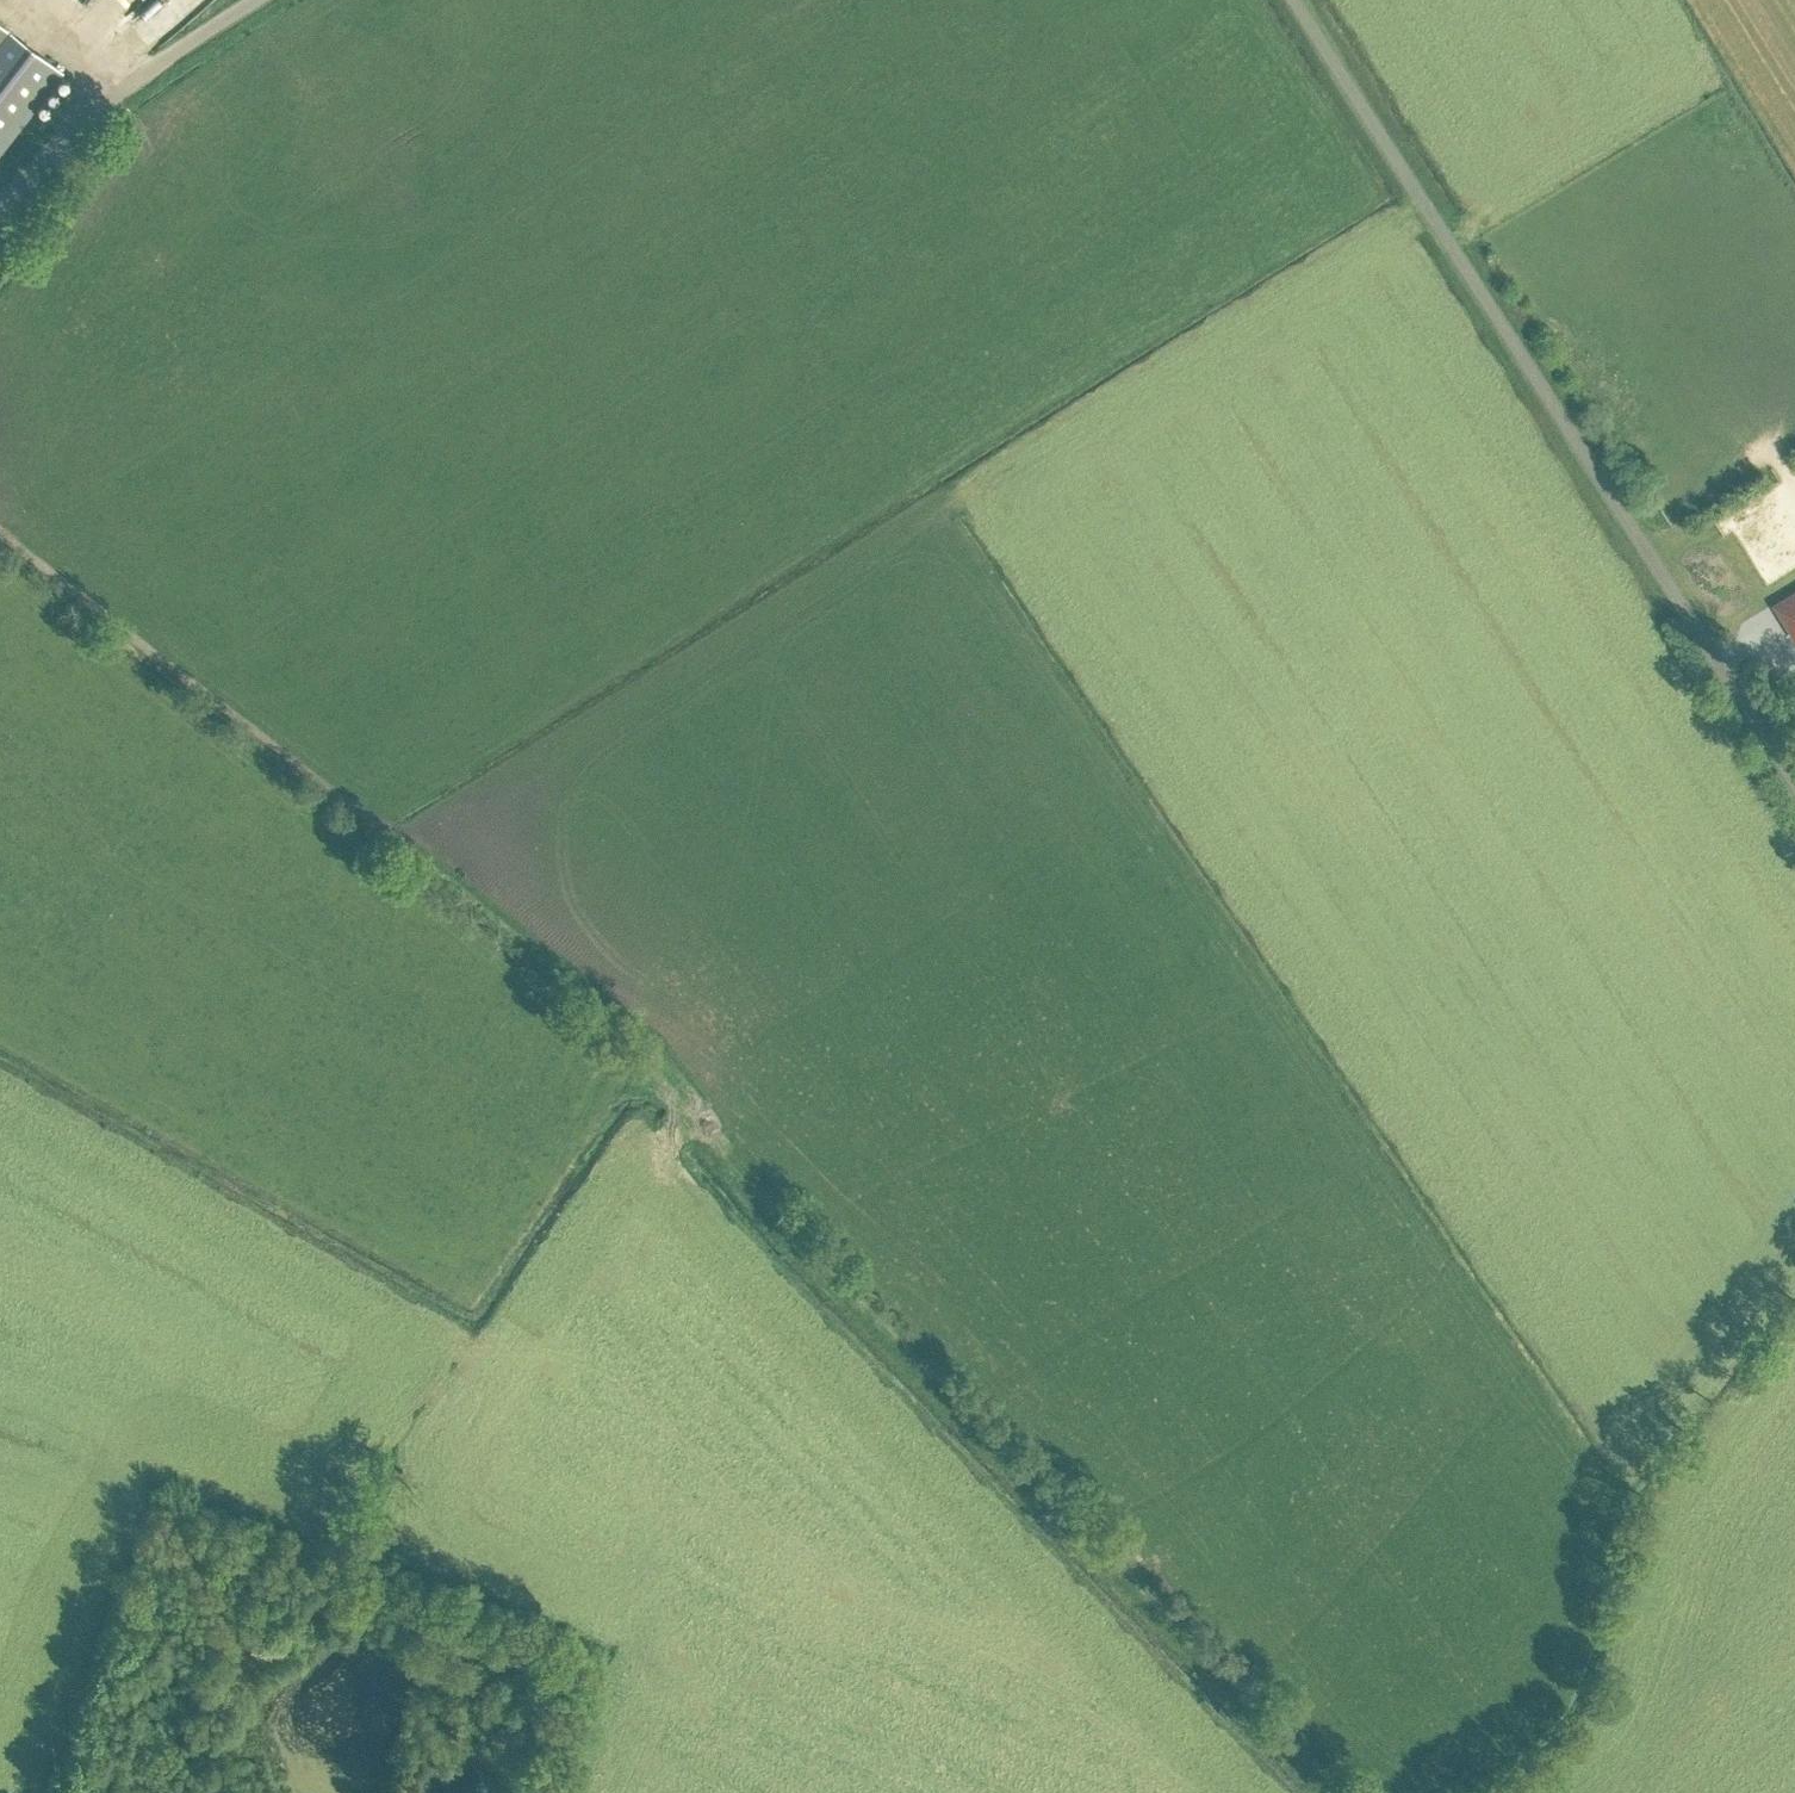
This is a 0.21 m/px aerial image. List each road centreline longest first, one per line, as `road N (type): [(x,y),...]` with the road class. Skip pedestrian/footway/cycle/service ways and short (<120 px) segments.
road 1 (unclassified): [(1794,764),(1304,0)]
road 2 (unclassified): [(249,0),(88,112),(0,199)]

